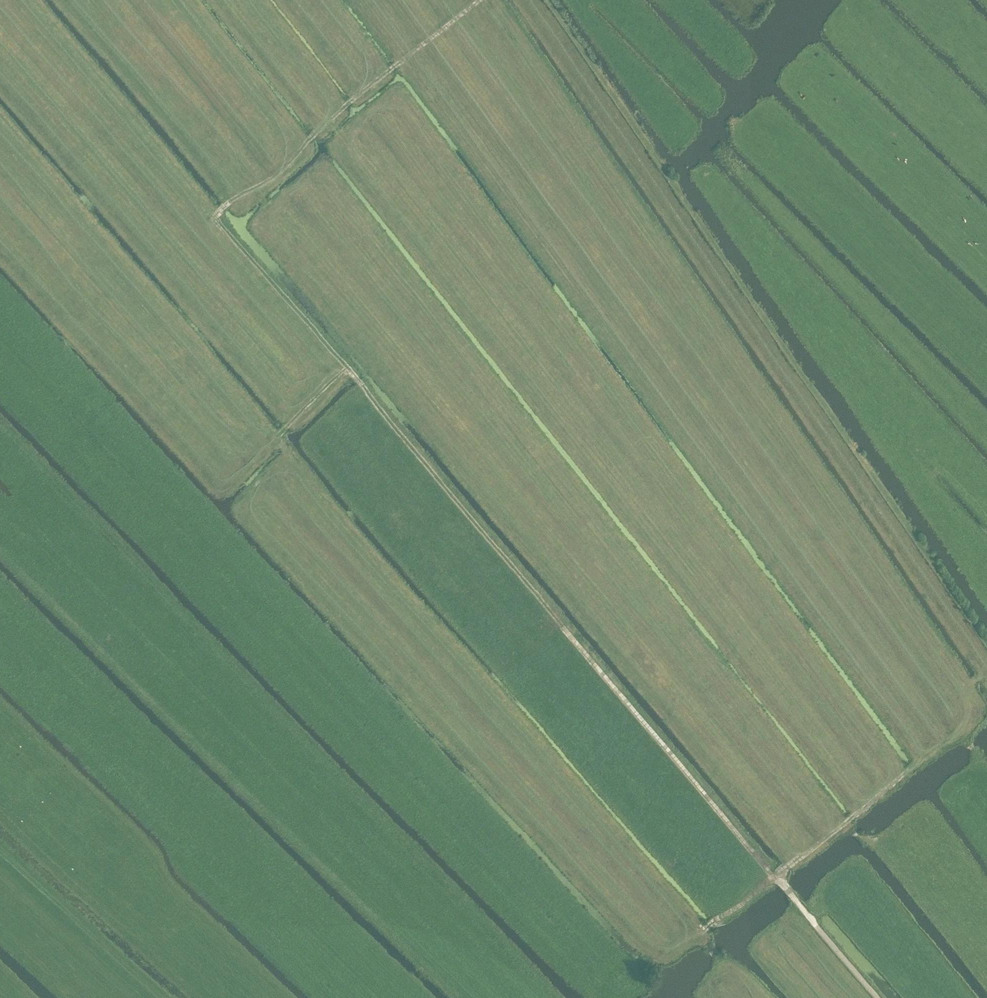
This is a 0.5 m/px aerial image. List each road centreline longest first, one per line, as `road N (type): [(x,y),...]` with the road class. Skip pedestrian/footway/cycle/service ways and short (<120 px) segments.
road 1 (track): [(348,366),(778,879)]
road 2 (track): [(481,0),(370,85),(277,174),(217,212),(348,366),(280,433)]
road 3 (track): [(754,997),(721,963),(707,928),(964,733),(966,682),(986,671)]
road 4 (track): [(877,997),(778,879)]

